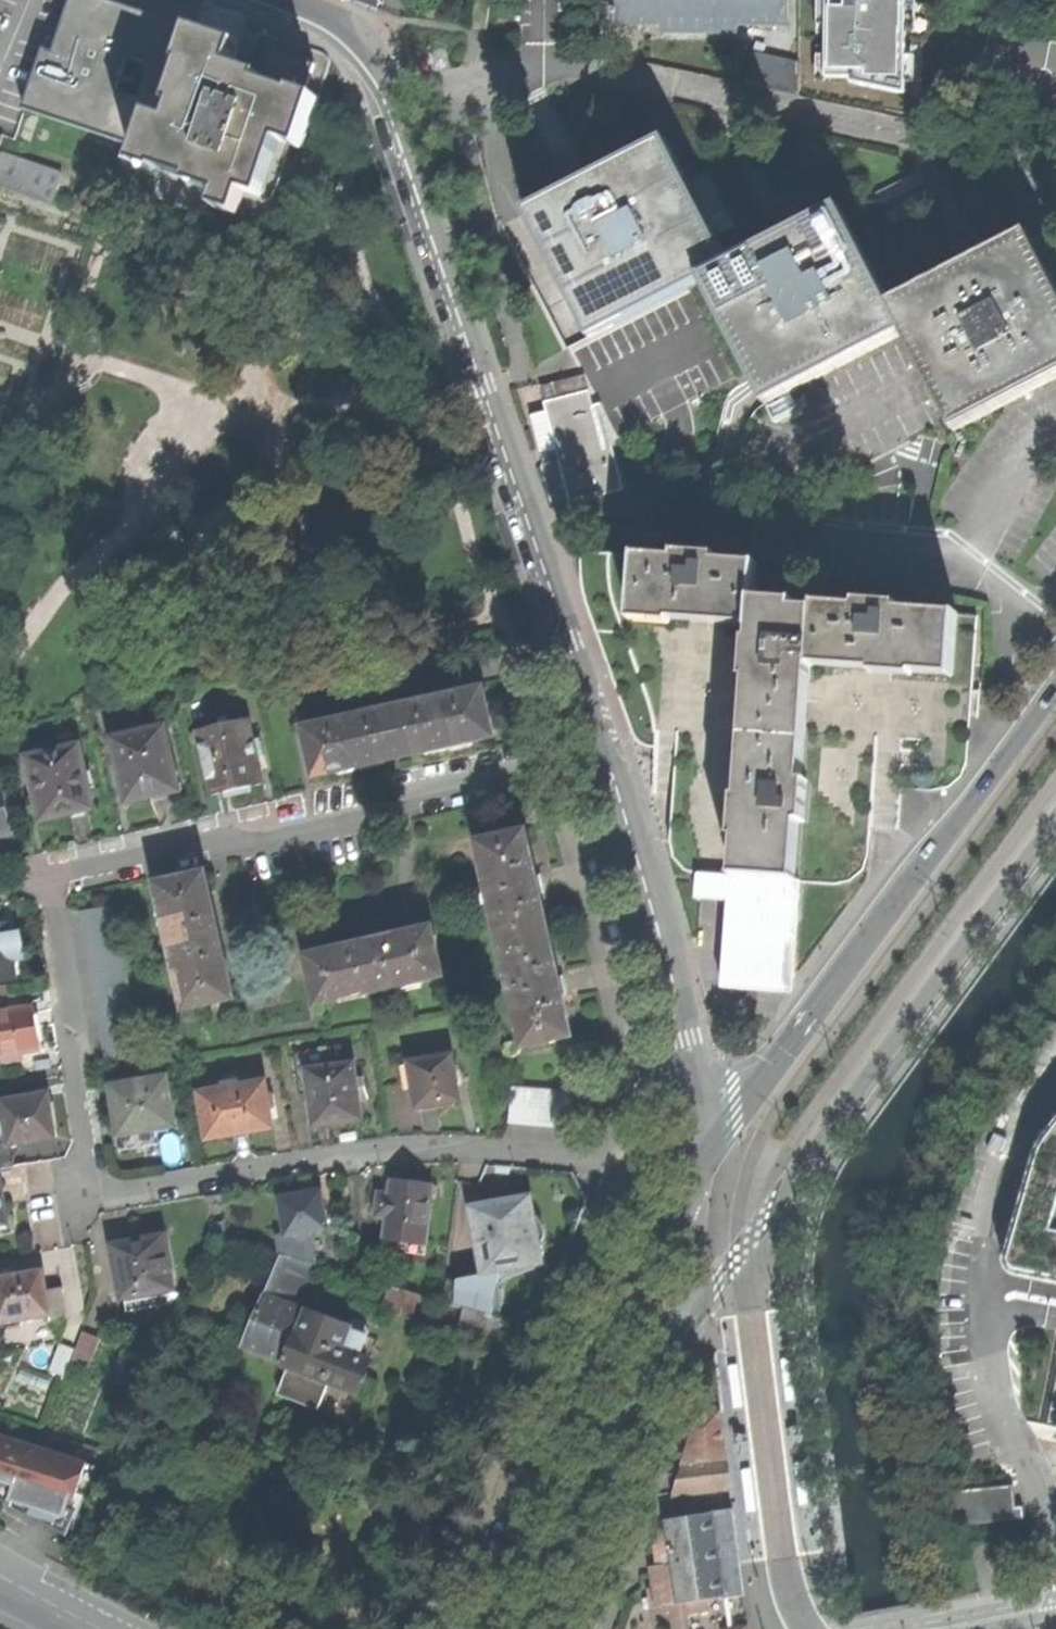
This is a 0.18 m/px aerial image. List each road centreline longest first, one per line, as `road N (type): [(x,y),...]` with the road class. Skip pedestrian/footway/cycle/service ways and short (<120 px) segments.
road 1 (residential): [(554,757),(596,910),(634,1118),(616,1150),(583,1158),(376,1150),(128,1194),(102,1189),(91,1166),(44,875)]
road 2 (unclassified): [(606,744),(385,79),(352,33),(283,0)]
road 3 (primary): [(689,1316),(1055,816)]
road 4 (primary): [(1055,687),(697,1163)]
road 5 (residential): [(44,875),(554,757)]
road 6 (primary): [(697,1163),(625,1299),(482,1628)]
road 7 (unclassified): [(697,1163),(692,1039),(667,930),(606,744)]
road 8 (primary): [(531,1628),(631,1416),(689,1316)]
road 9 (primary): [(689,1316),(697,1163)]

